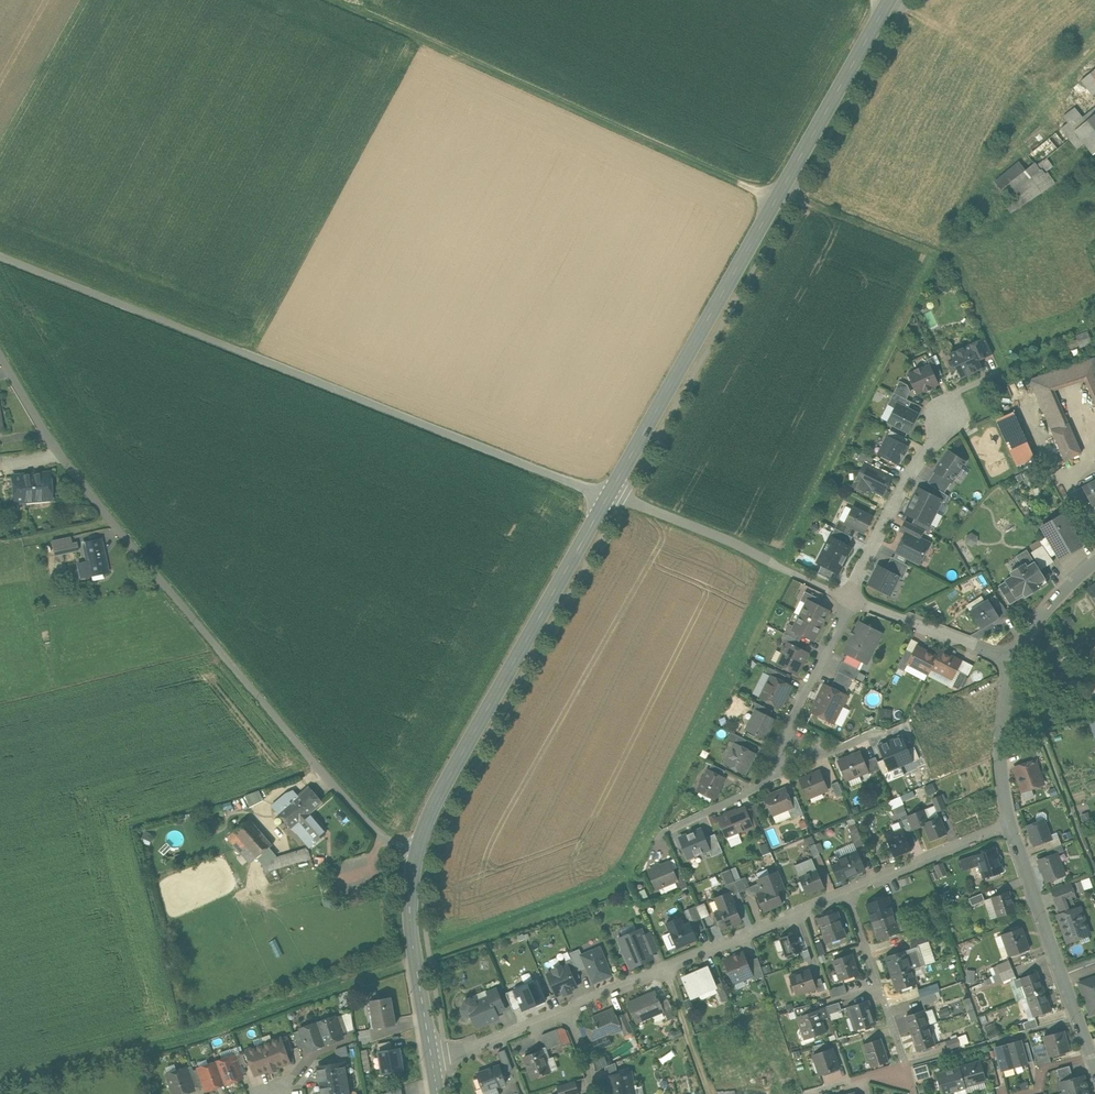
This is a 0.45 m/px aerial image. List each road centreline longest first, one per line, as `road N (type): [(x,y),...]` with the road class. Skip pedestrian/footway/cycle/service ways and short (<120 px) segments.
road 1 (unclassified): [(609,495),(0,257)]
road 2 (unclassified): [(415,857),(388,844),(125,539),(0,357)]
road 3 (track): [(333,0),(738,182),(925,250)]
road 4 (secondary): [(609,495),(889,0)]
road 5 (secondary): [(415,857),(451,775),(609,495)]
road 6 (residential): [(670,830),(760,785),(850,596)]
road 7 (residential): [(567,1009),(850,893)]
road 8 (residential): [(609,495),(850,596)]
road 9 (residential): [(1094,1066),(1011,827)]
road 10 (residential): [(850,596),(914,466),(944,426),(979,401)]
road 11 (secondary): [(433,1064),(411,925),(415,857)]
road 12 (residential): [(850,893),(908,1063)]
road 13 (residential): [(850,893),(1011,827)]
road 14 (residential): [(850,596),(1010,658)]
road 15 (residential): [(1011,827),(1001,778),(1010,658)]
road 16 (residential): [(433,1064),(567,1009)]
road 17 (residential): [(1010,658),(1094,562)]

